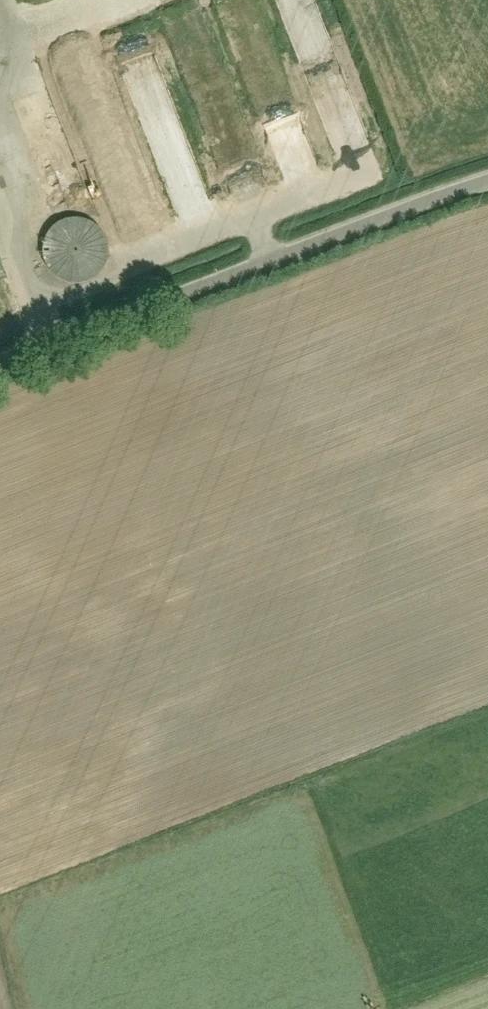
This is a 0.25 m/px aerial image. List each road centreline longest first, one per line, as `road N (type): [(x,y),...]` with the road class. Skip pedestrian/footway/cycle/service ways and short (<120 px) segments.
road 1 (unclassified): [(0,364),(487,180)]

